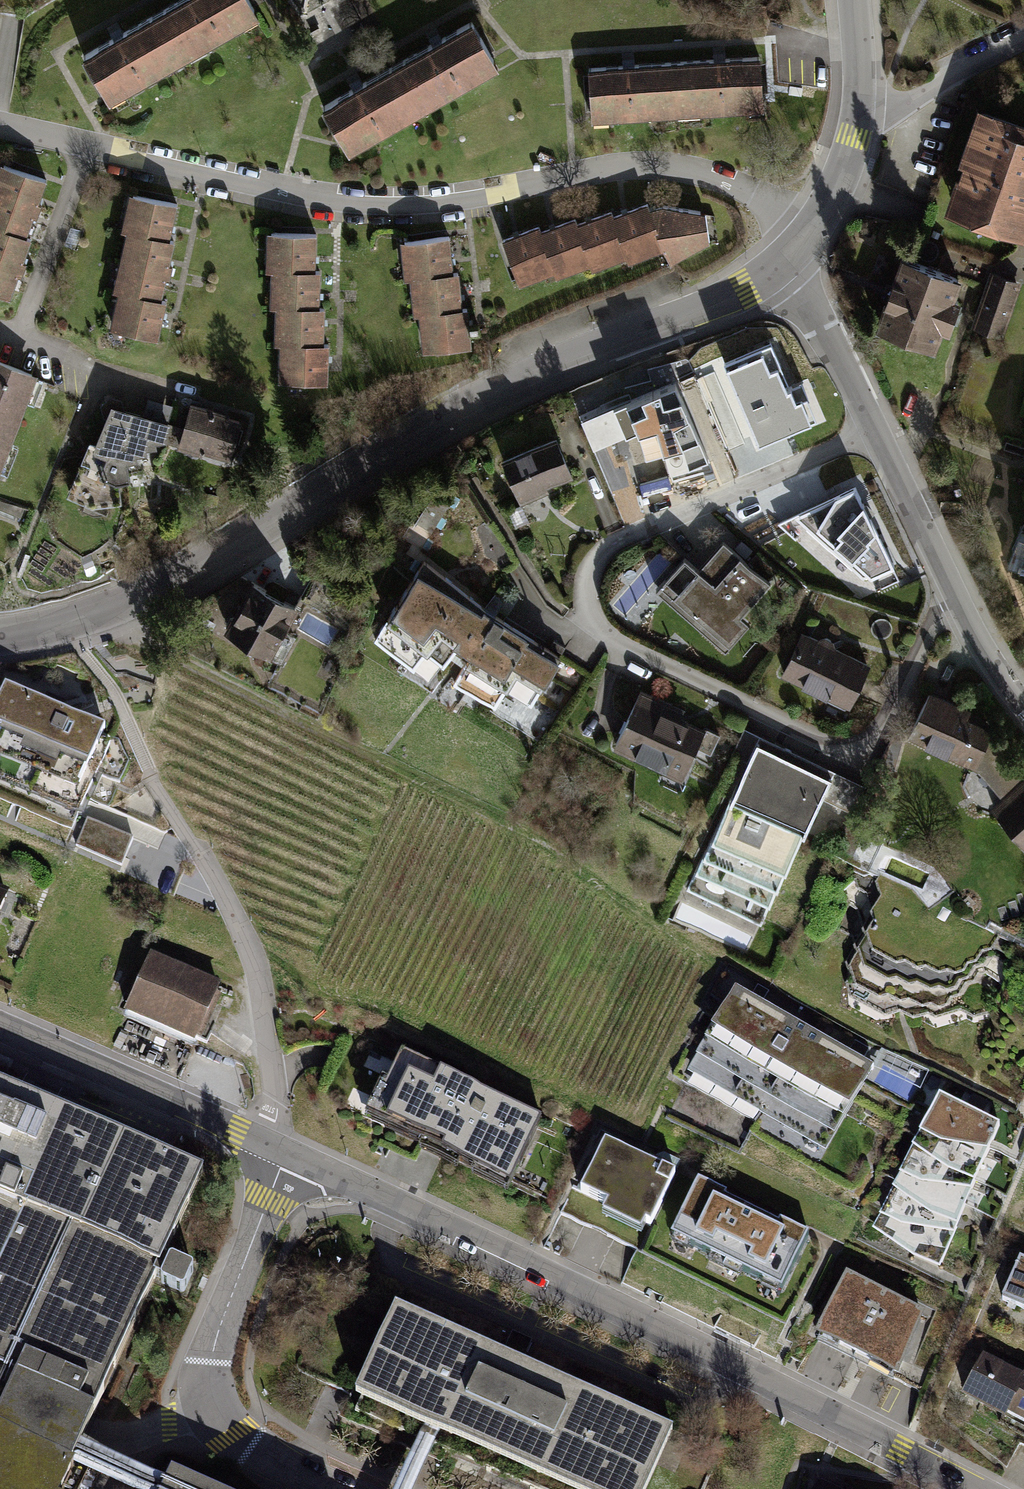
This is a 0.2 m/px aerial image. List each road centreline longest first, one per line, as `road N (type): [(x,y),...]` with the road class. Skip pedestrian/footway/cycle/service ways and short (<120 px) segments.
road 1 (tertiary): [(777,267),(710,307),(482,398),(174,584),(64,629),(0,638)]
road 2 (residential): [(877,434),(615,543),(590,571),(590,612),(612,638),(835,750),(863,748),(931,634),(956,609)]
road 3 (tertiary): [(287,1153),(977,1488)]
road 4 (residential): [(811,232),(755,195),(688,171),(639,165),(395,207),(285,193),(90,145)]
road 5 (track): [(713,965),(531,834),(100,617)]
road 6 (residential): [(287,1153),(212,1346),(207,1397),(218,1423),(251,1448),(334,1488)]
road 7 (residential): [(268,1145),(276,1116),(253,958),(151,778)]
road 8 (residential): [(166,391),(15,338),(90,145)]
road 9 (tertiary): [(0,1026),(268,1145)]
road 10 (tertiary): [(856,0),(861,115),(834,195),(811,232)]
road 11 (residential): [(777,267),(821,317),(877,434)]
road 12 (residential): [(877,434),(956,609)]

